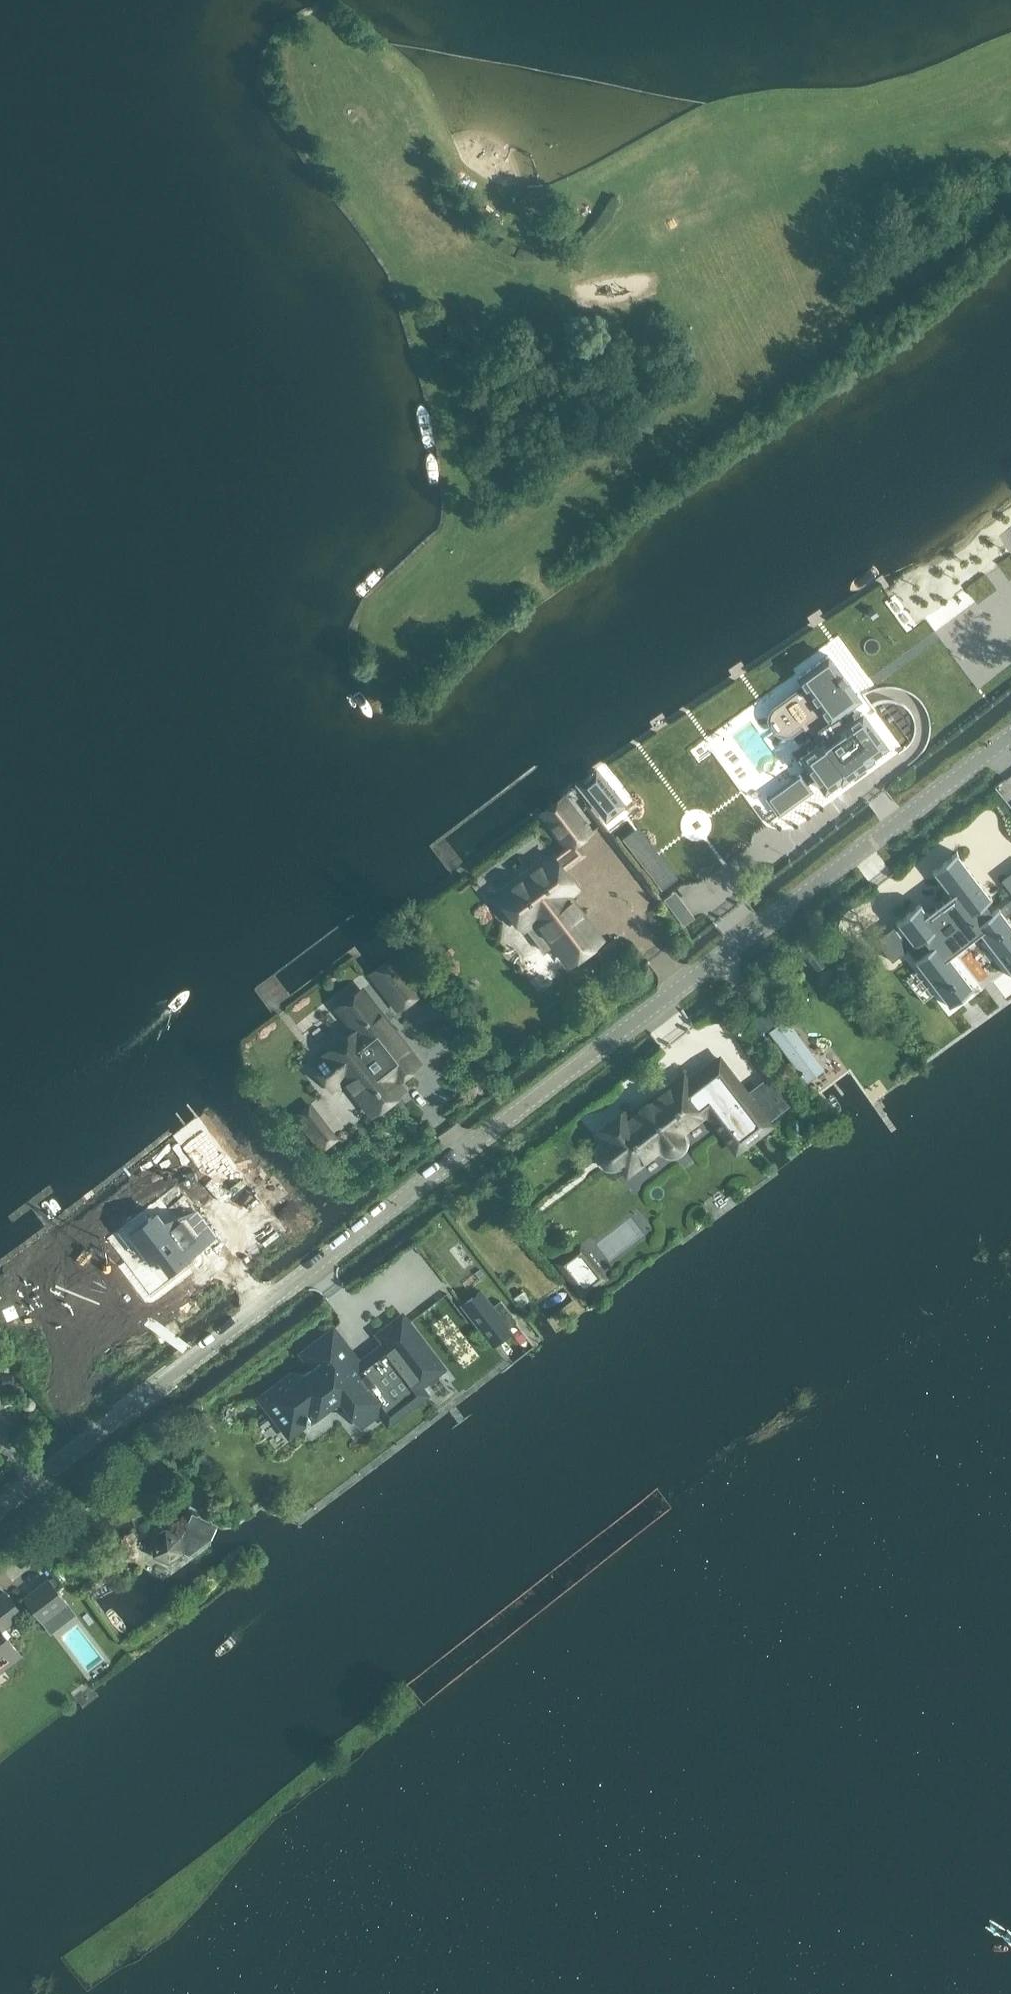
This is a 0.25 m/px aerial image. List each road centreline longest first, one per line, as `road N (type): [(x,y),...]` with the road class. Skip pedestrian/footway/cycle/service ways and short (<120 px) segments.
road 1 (residential): [(0,1509),(1010,735)]

